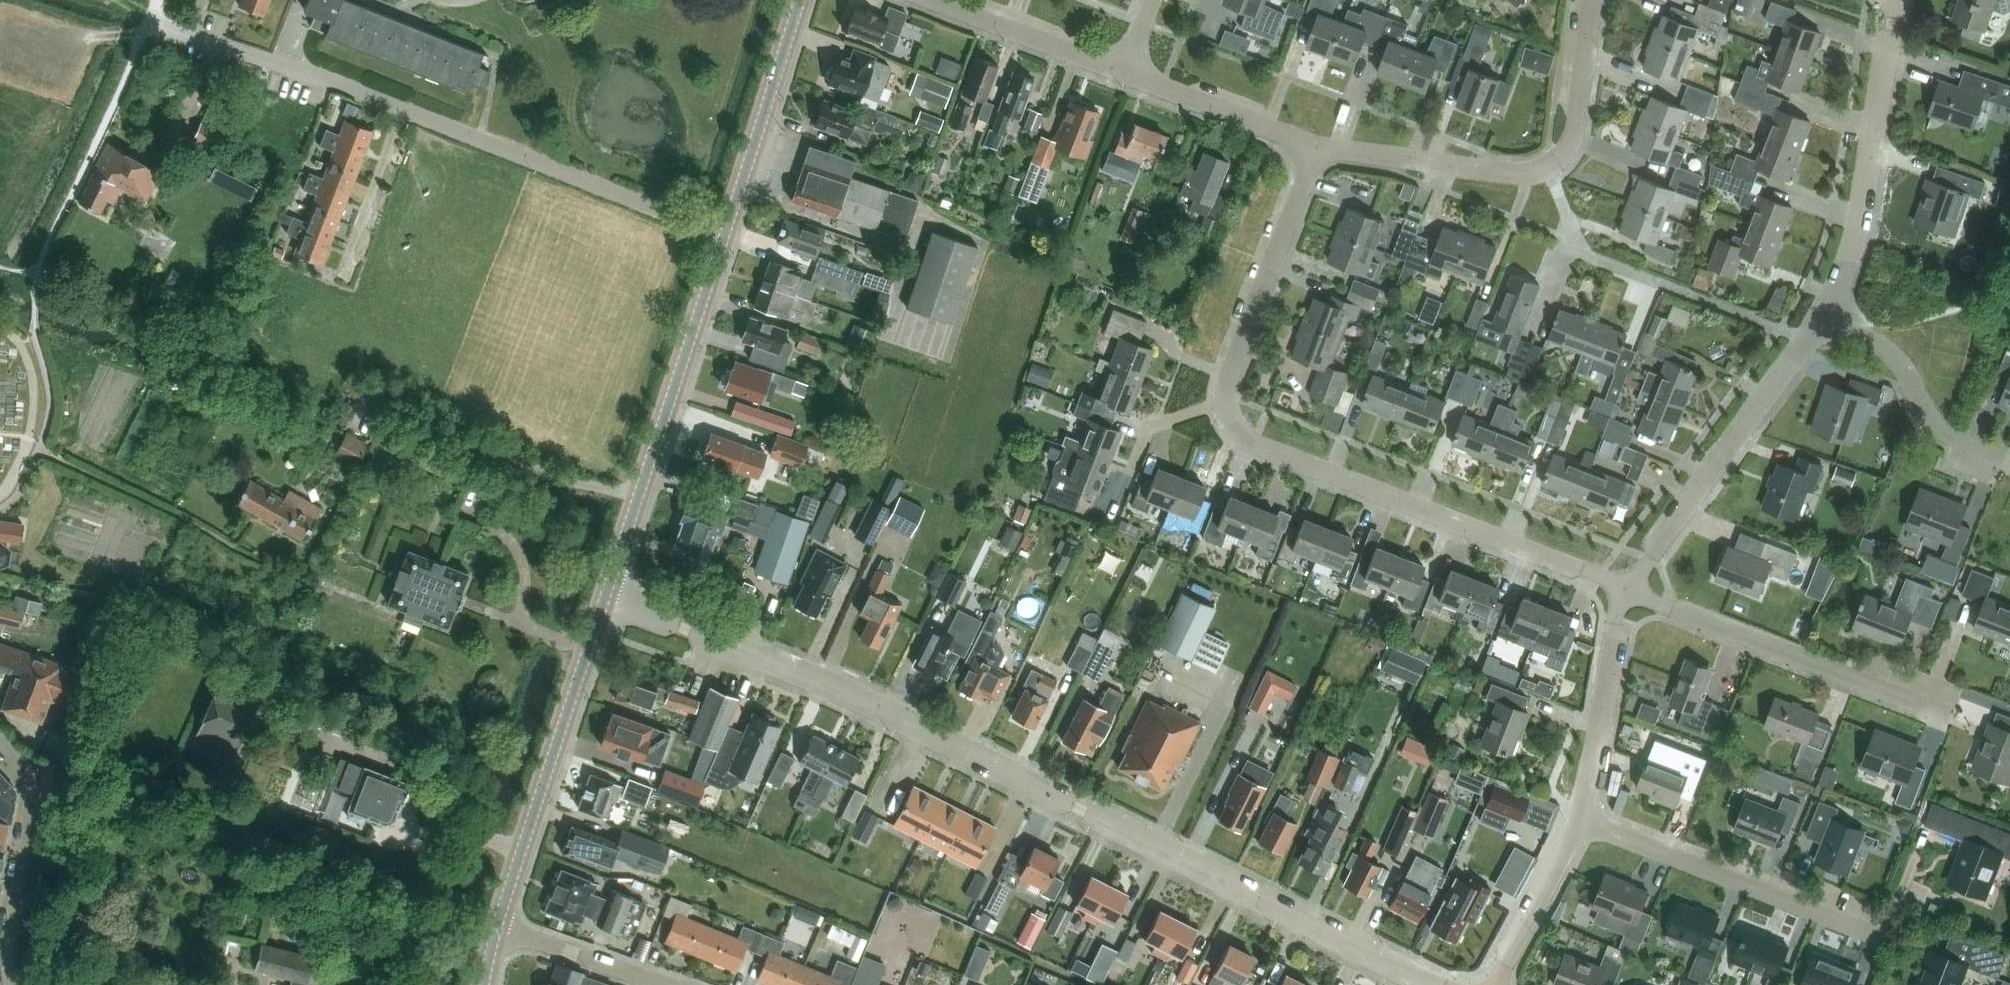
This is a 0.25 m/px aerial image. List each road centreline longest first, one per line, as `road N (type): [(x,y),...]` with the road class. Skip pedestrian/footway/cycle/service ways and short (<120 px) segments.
road 1 (unclassified): [(1442,984),(870,704),(604,598)]
road 2 (residential): [(1630,590),(1250,442),(1237,430),(1227,401),(1230,375),(1318,147)]
road 3 (residential): [(724,237),(403,109),(149,22)]
road 4 (residential): [(1318,147),(1512,173),(1548,168),(1573,137),(1594,0)]
road 5 (tertiary): [(604,598),(724,237)]
road 6 (tertiary): [(496,930),(604,598)]
road 7 (residential): [(1946,714),(1630,590)]
road 8 (unclassified): [(1630,590),(1824,314)]
road 9 (residential): [(1882,938),(1576,818)]
road 10 (unclassified): [(1824,314),(1863,206),(1895,0)]
road 11 (residential): [(12,984),(8,945),(29,787),(0,742)]
road 12 (tertiary): [(724,237),(800,0)]
road 13 (unclassified): [(1576,818),(1595,753),(1616,613),(1630,590)]
road 14 (residential): [(2000,454),(1936,424),(1900,363),(1824,314)]
road 15 (residential): [(1126,73),(1318,147)]
road 16 (residential): [(934,0),(1126,73)]
road 17 (unclassified): [(1495,984),(1576,818)]
road 18 (residential): [(663,984),(496,930)]

